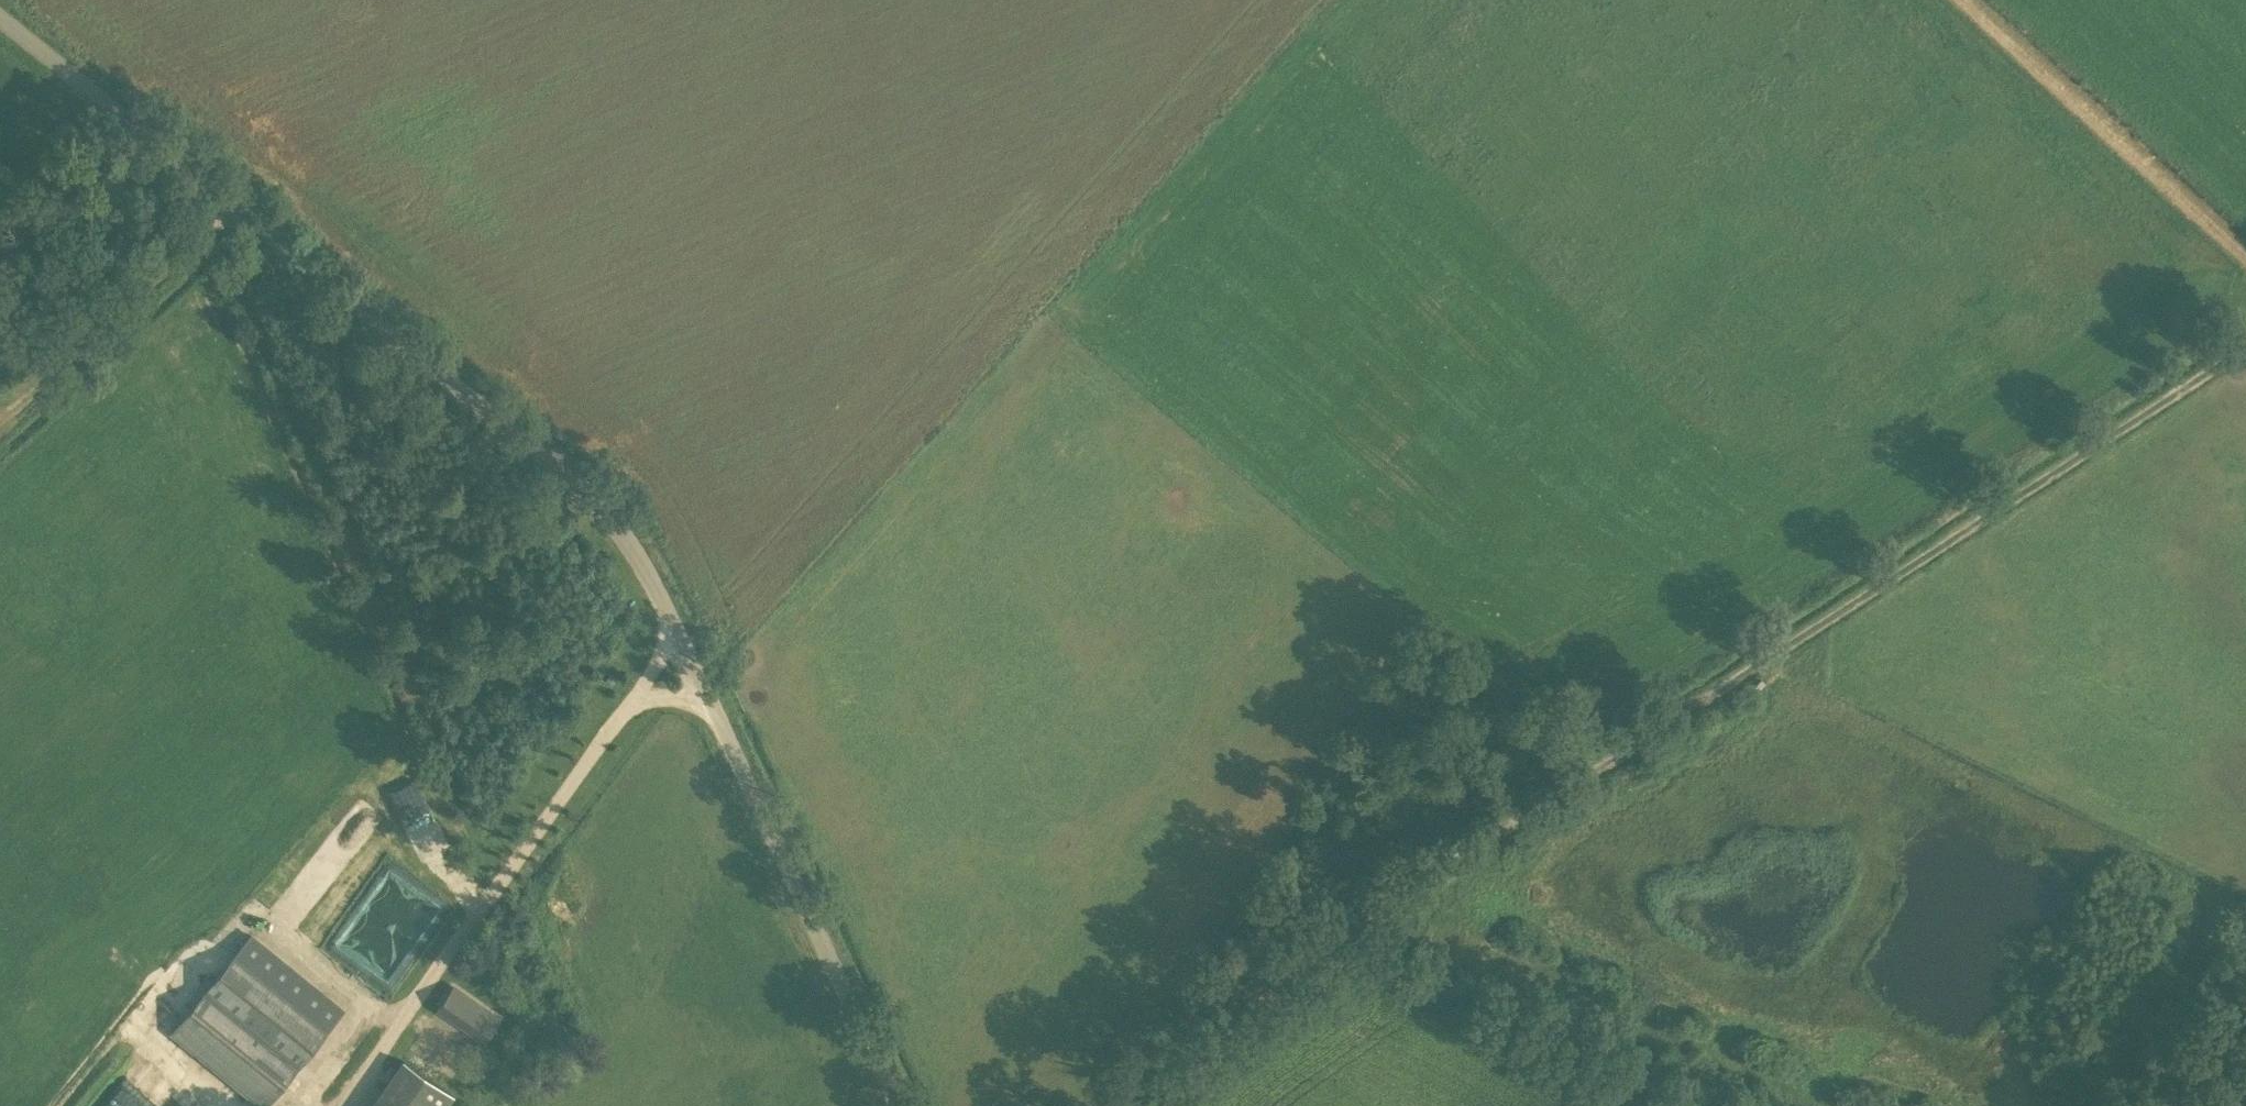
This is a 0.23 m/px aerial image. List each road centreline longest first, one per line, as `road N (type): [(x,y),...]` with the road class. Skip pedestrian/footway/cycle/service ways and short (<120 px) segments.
road 1 (unclassified): [(908,1105),(633,541),(494,397),(0,9)]
road 2 (track): [(0,423),(244,201)]

